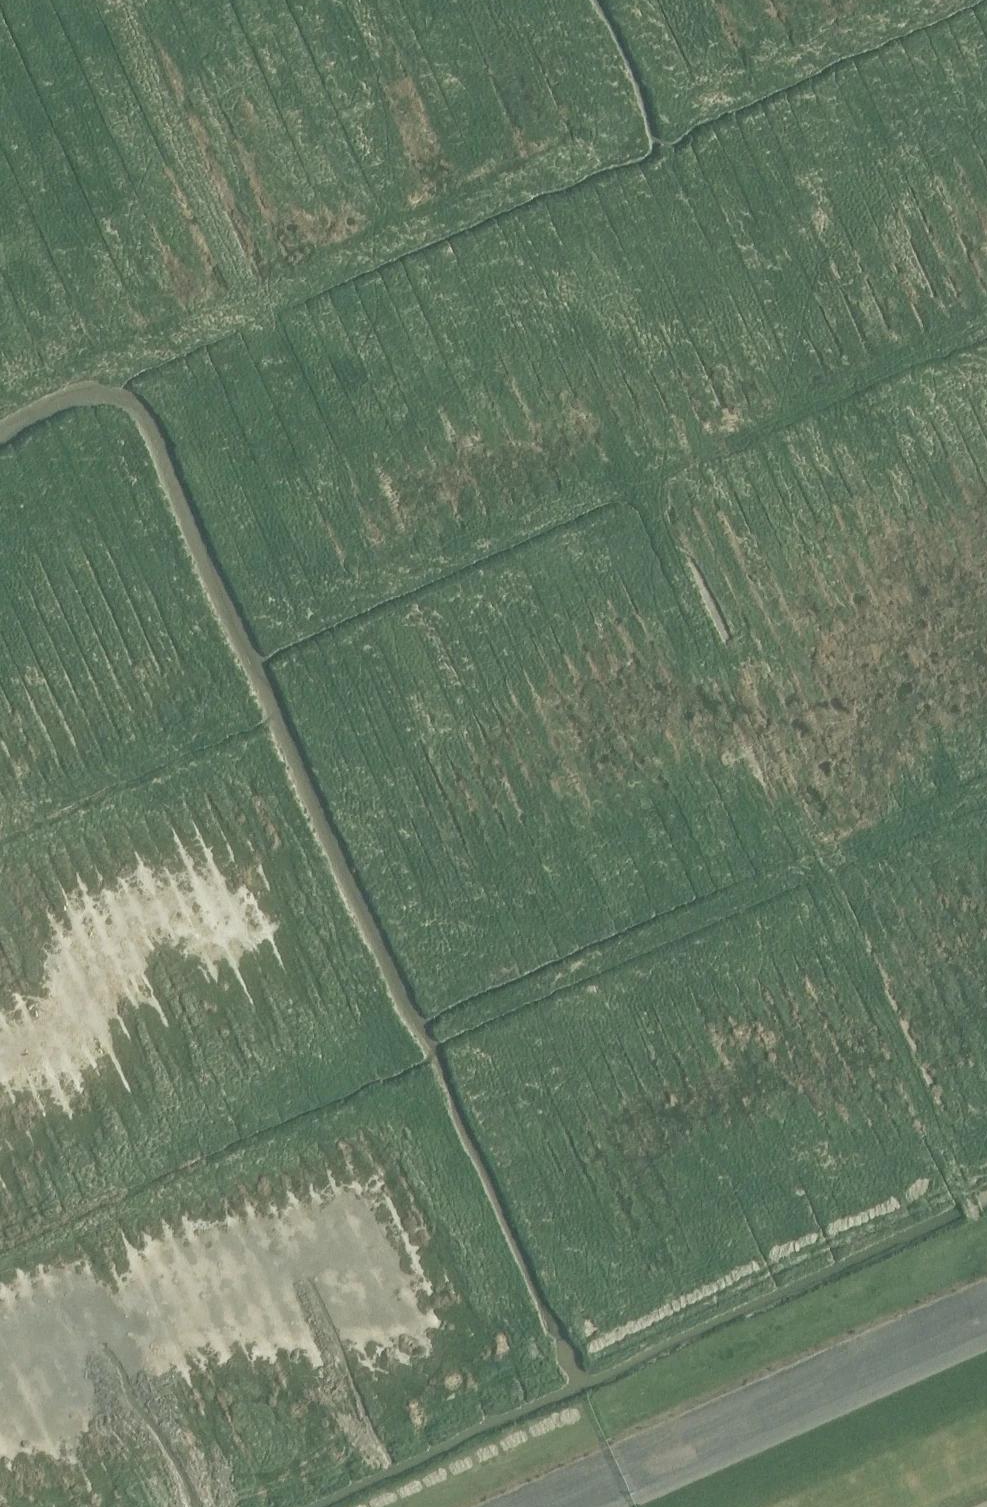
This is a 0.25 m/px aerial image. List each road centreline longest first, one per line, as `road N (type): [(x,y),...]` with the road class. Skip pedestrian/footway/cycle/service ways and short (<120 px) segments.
road 1 (track): [(612,1506),(986,1339)]

